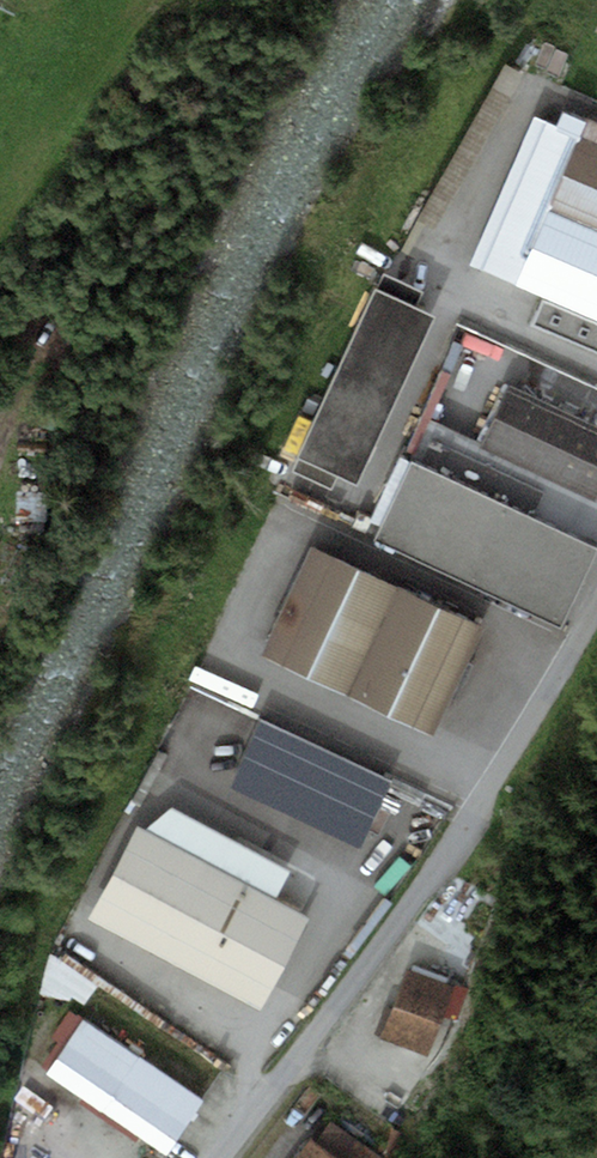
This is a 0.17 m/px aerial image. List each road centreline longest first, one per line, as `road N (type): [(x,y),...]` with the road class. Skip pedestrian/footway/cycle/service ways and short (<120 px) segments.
road 1 (residential): [(218,1157),(479,814),(596,603)]

